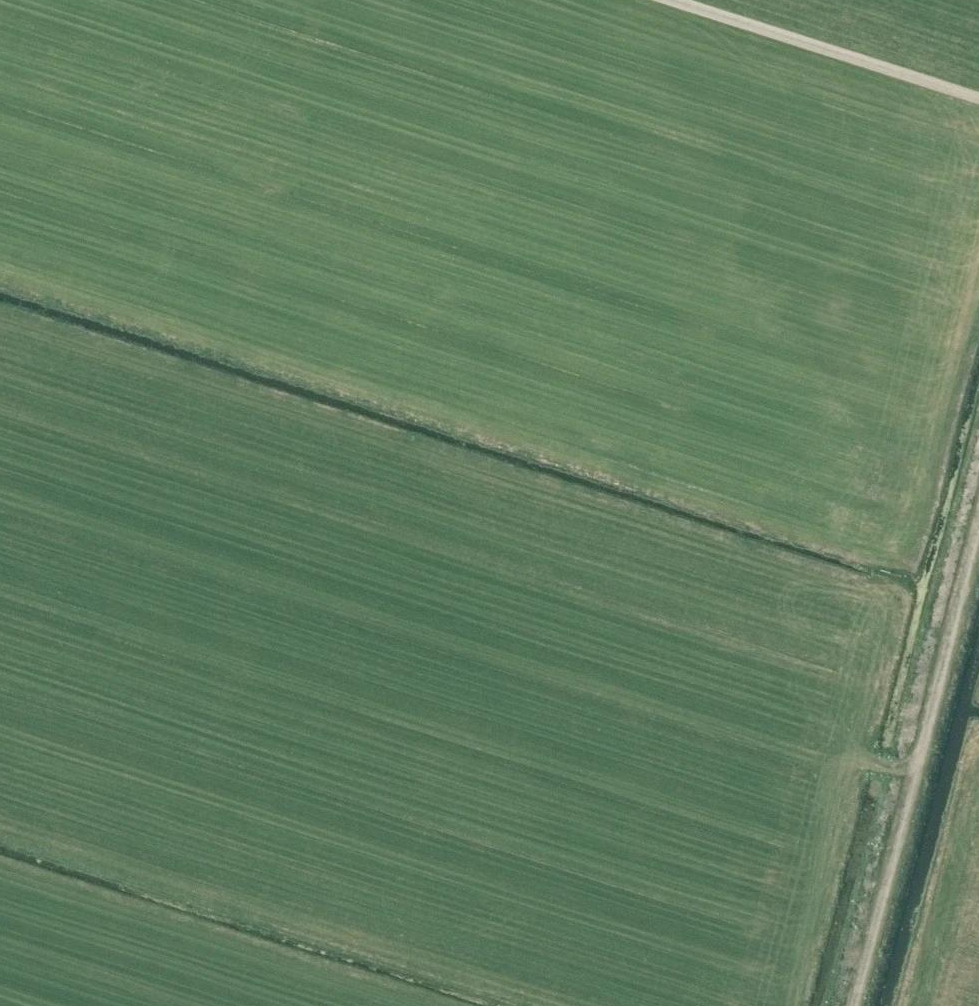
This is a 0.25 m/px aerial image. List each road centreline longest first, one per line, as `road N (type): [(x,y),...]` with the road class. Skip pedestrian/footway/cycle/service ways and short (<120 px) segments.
road 1 (track): [(859,1005),(978,541)]
road 2 (track): [(655,0),(978,103)]

